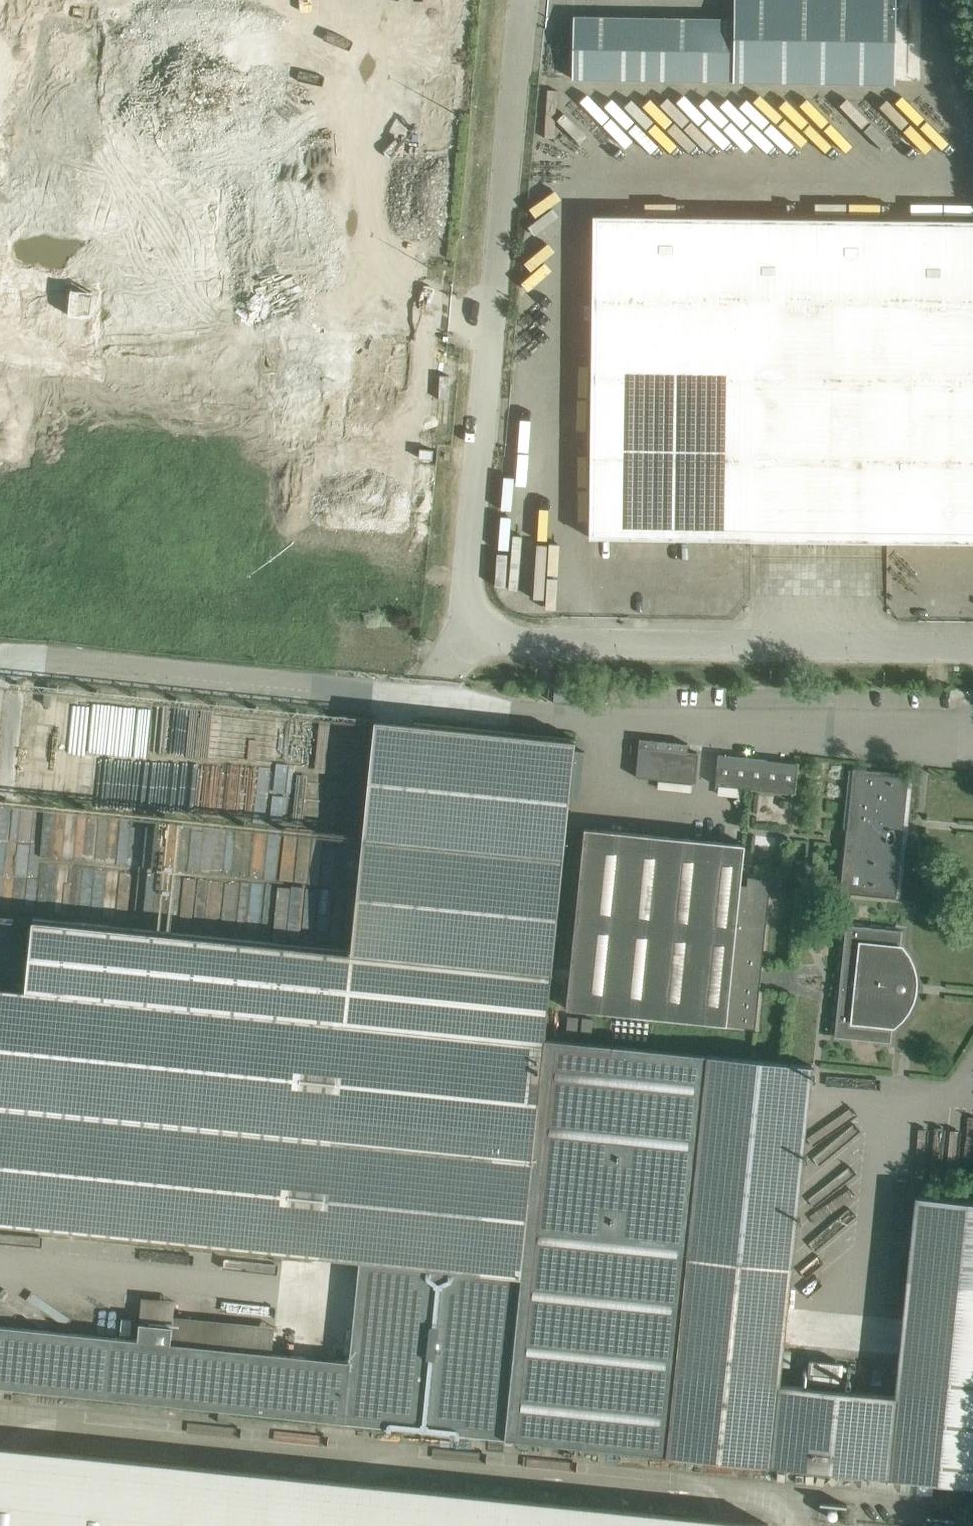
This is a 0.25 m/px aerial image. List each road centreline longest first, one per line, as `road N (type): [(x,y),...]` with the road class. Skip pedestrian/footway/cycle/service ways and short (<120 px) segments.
road 1 (unclassified): [(972,648),(493,635),(482,621),(474,581),(490,345),(530,0)]

